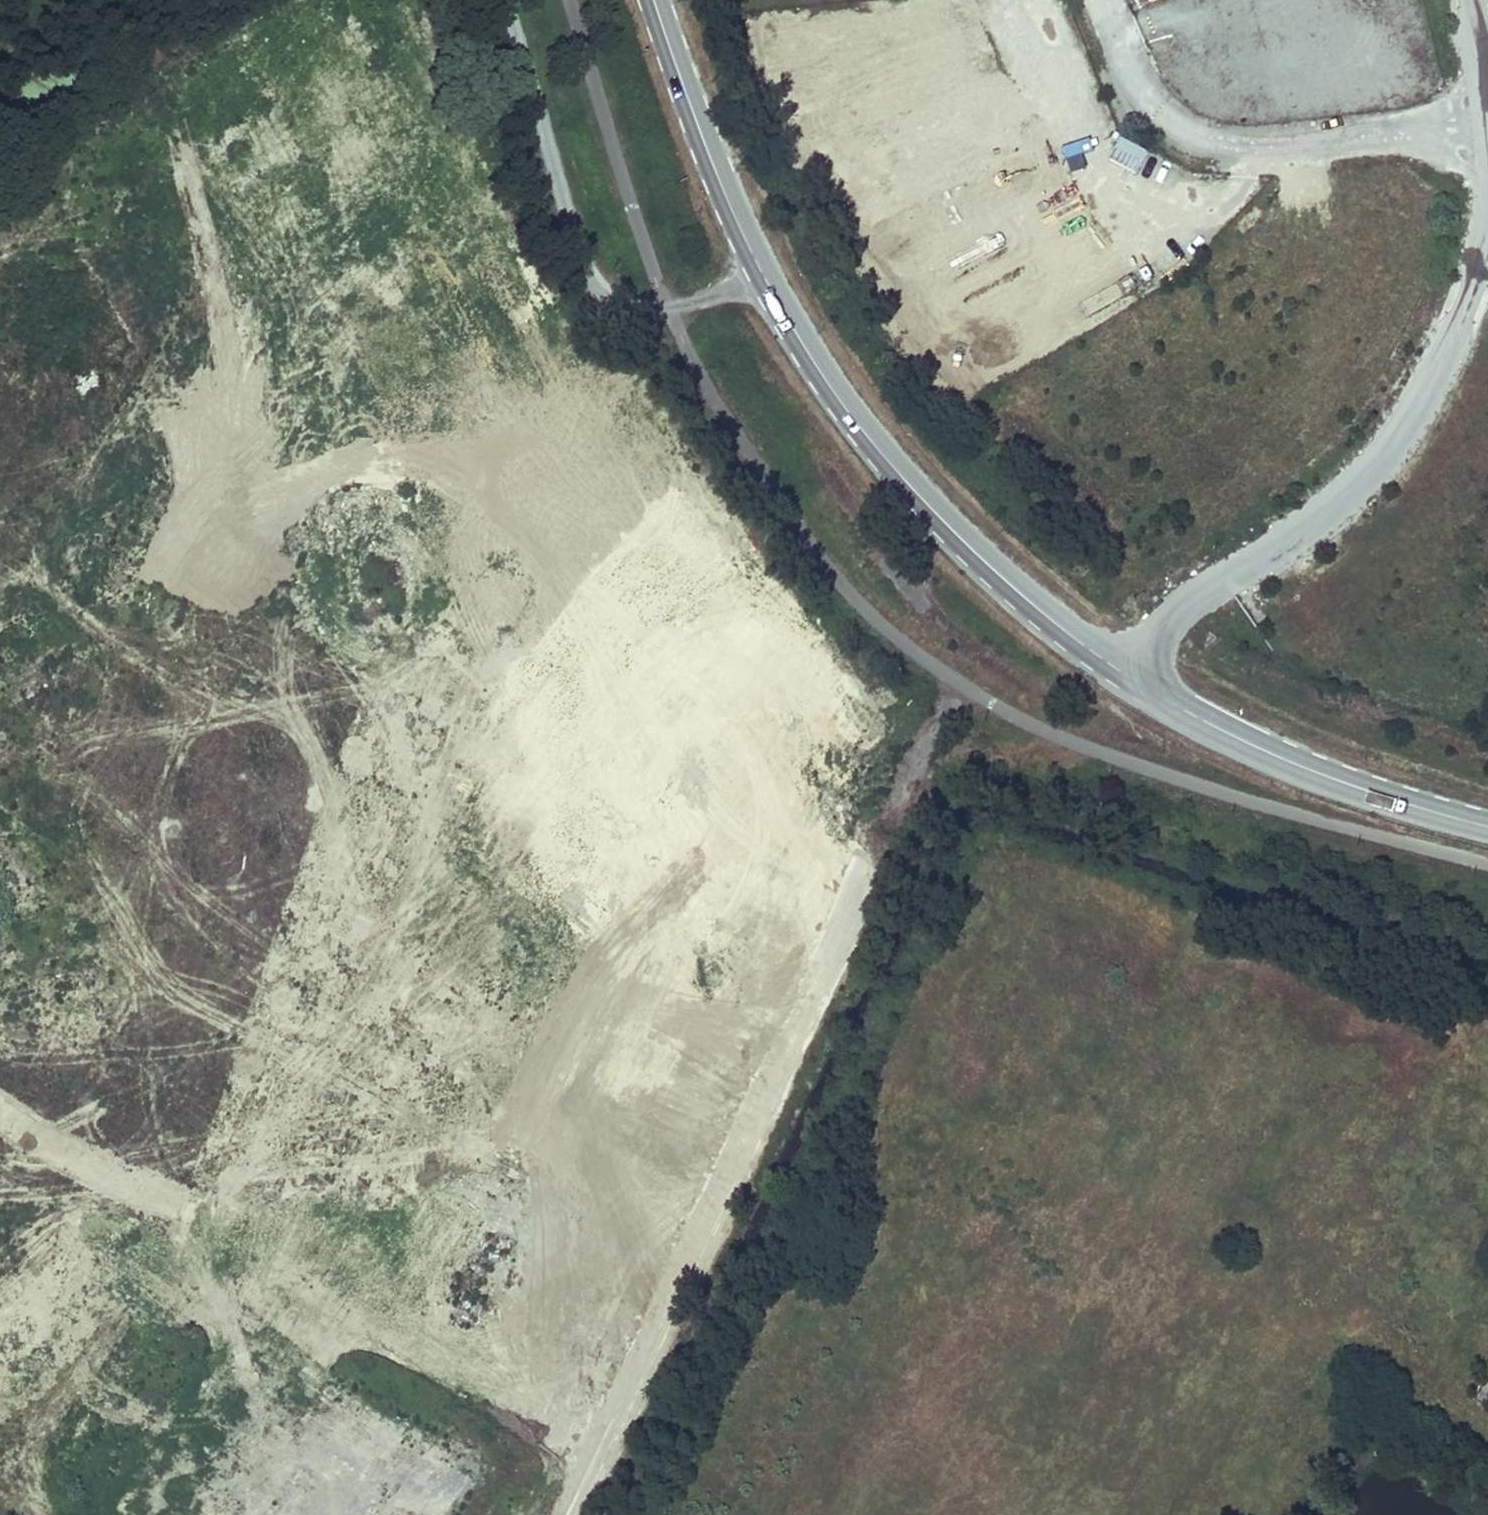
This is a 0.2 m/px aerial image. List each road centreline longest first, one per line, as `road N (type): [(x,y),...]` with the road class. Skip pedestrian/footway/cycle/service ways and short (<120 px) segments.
road 1 (tertiary): [(656,0),(743,237),(799,338),(868,439),(964,543),(1124,675),(1250,745),(1487,824)]

